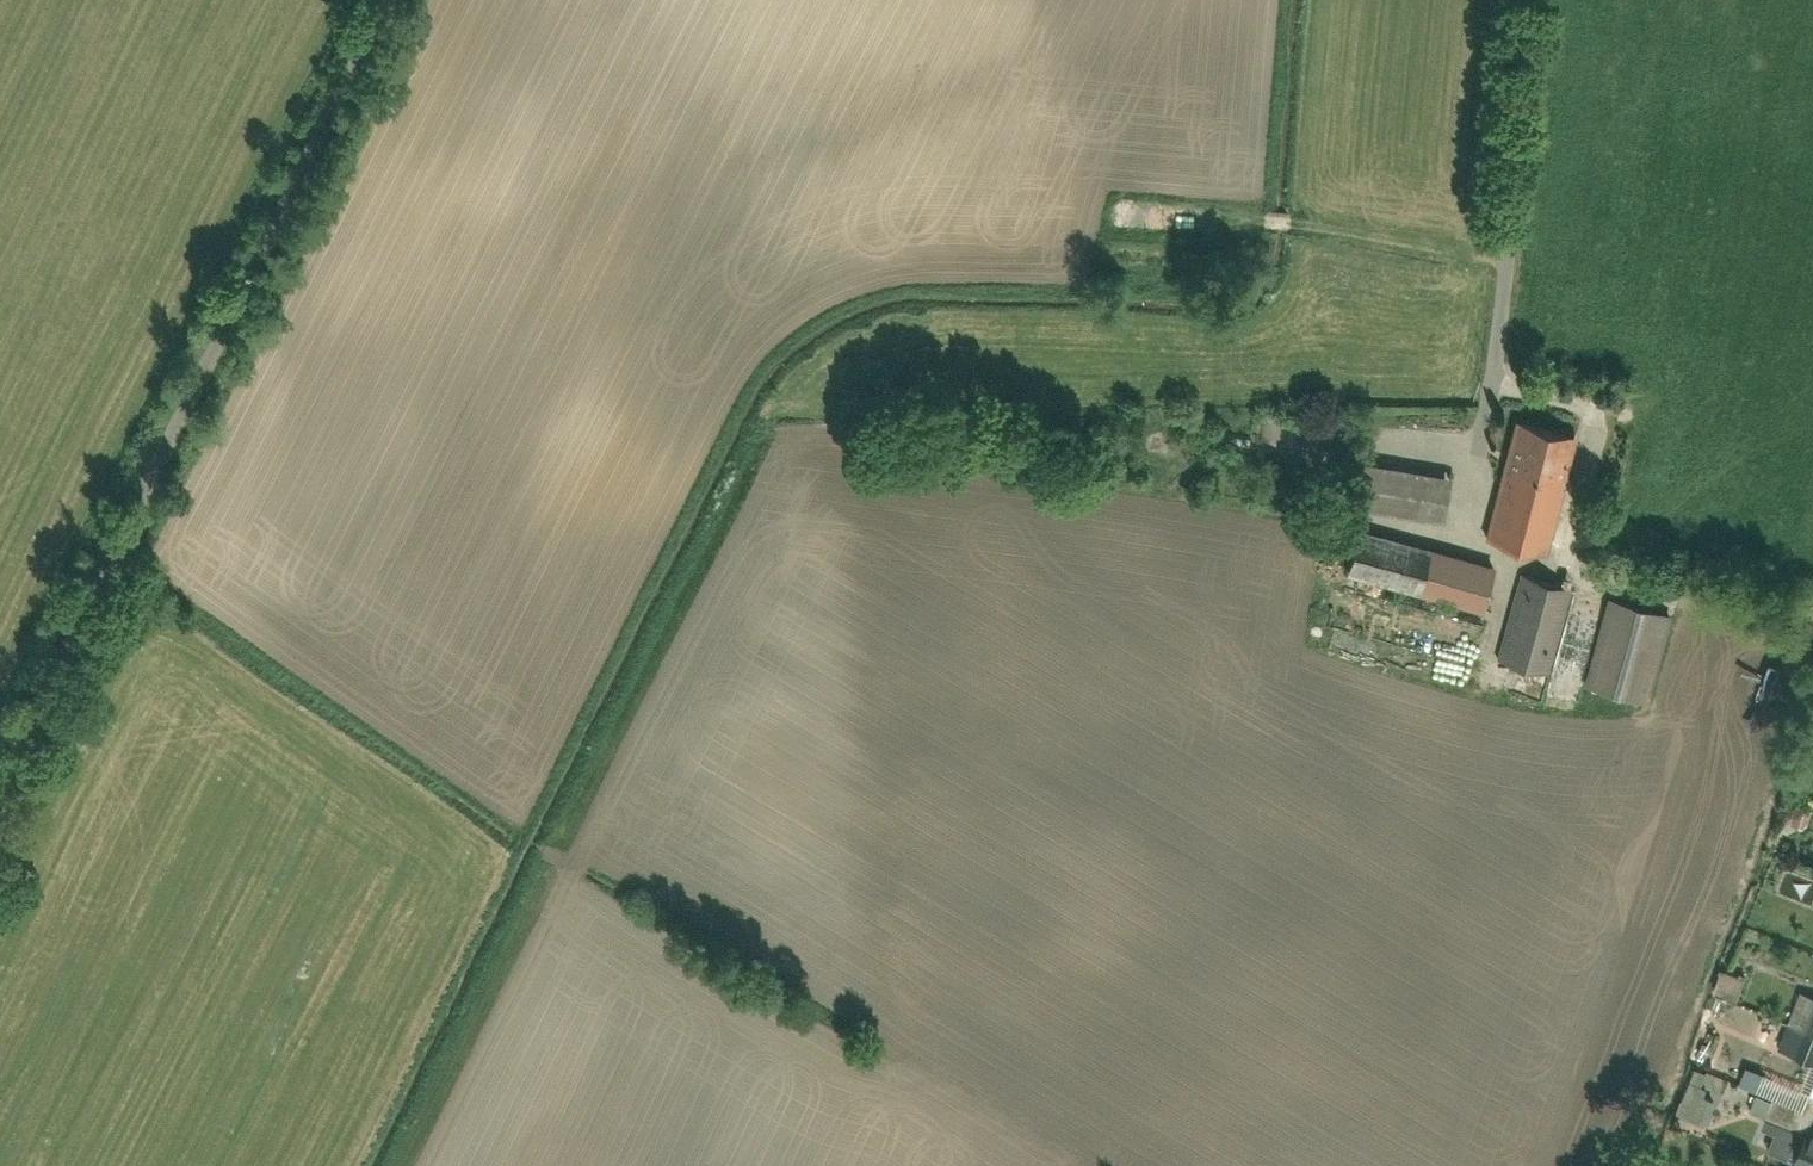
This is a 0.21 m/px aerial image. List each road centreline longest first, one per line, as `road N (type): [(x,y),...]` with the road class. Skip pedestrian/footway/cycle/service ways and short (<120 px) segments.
road 1 (residential): [(0,789),(156,457),(389,0)]
road 2 (track): [(1531,0),(1480,471)]

